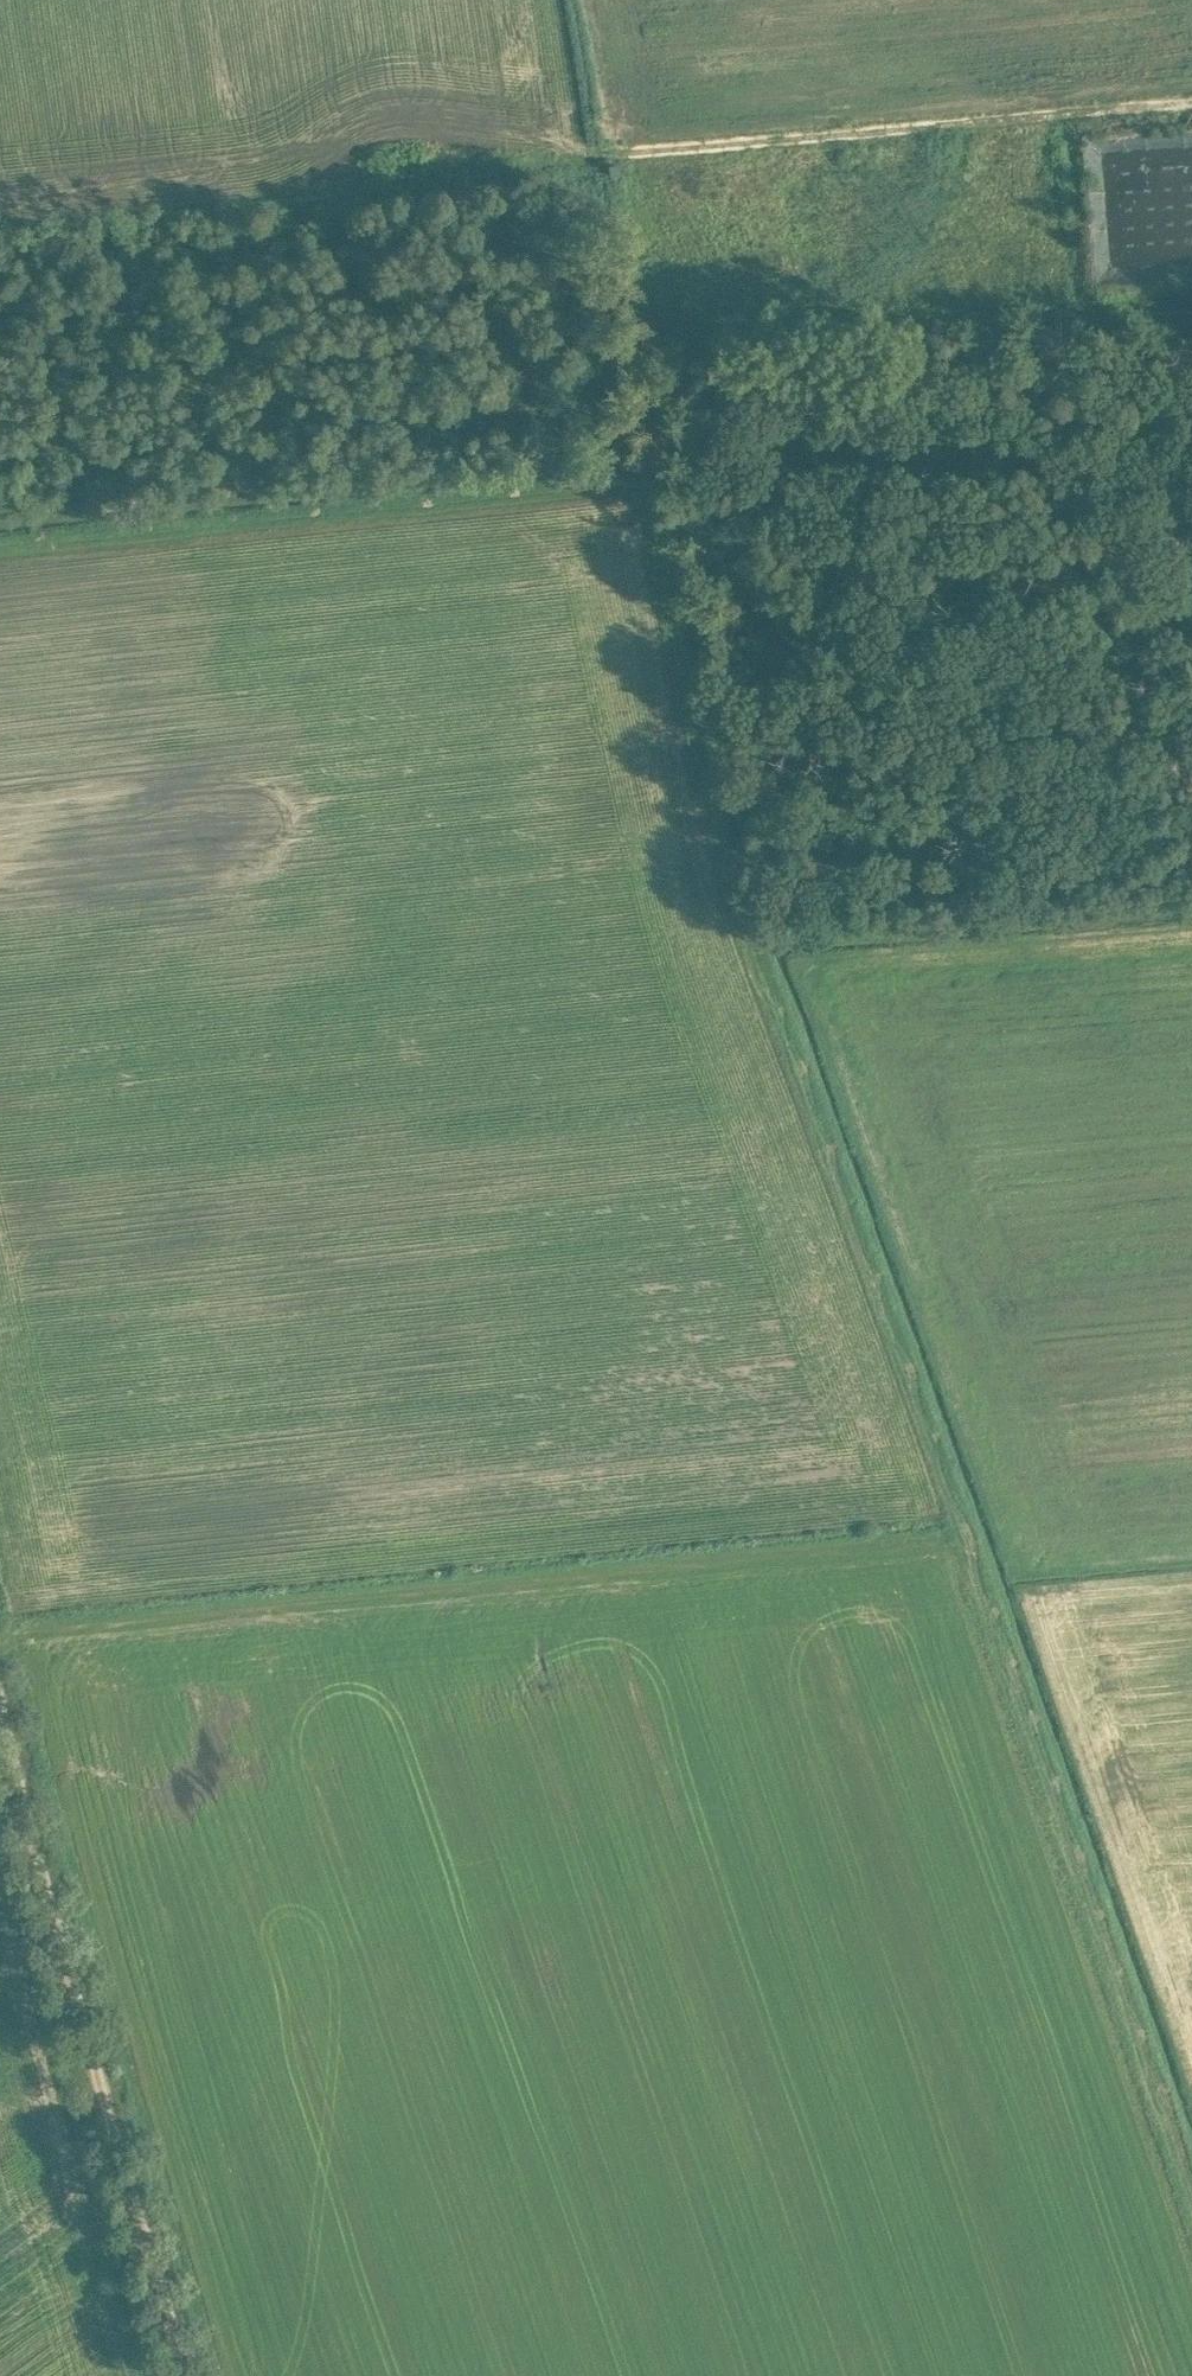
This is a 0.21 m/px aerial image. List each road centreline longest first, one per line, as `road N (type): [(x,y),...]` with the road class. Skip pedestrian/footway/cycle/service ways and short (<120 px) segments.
road 1 (track): [(0,1698),(93,2065),(186,2375)]

